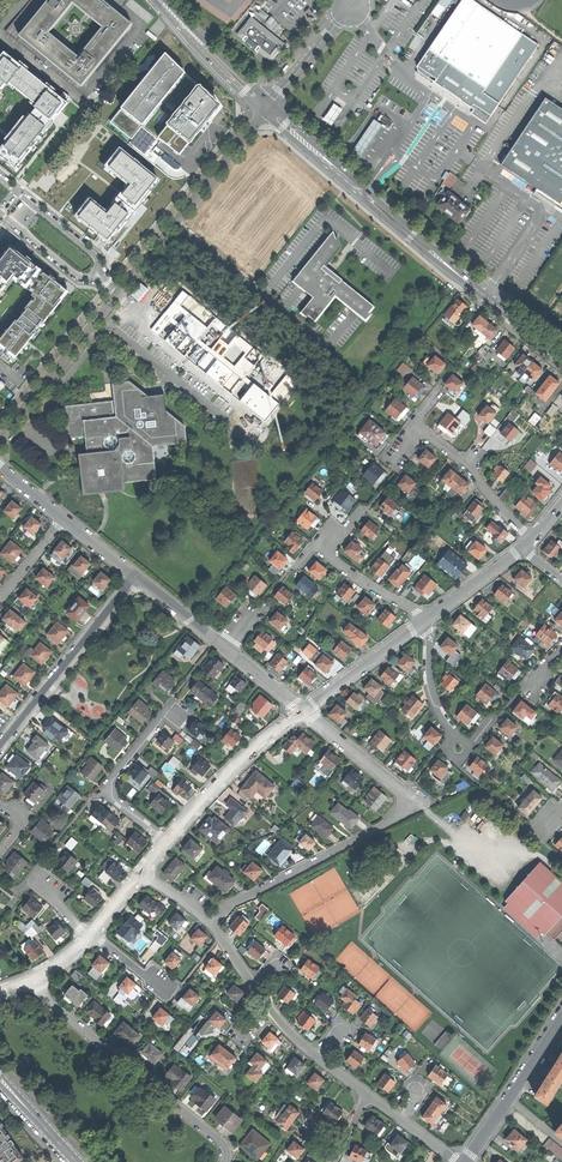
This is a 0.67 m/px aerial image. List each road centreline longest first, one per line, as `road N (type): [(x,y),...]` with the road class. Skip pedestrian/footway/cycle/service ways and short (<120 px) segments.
road 1 (track): [(467,279),(191,621)]
road 2 (residential): [(212,925),(231,905),(405,810),(398,787),(304,711)]
road 3 (secondary): [(561,356),(285,124)]
road 4 (residential): [(34,980),(99,1044),(158,1078),(223,1144),(225,1161)]
road 5 (residential): [(269,109),(118,293)]
road 6 (residential): [(137,577),(0,747)]
road 7 (tertiary): [(304,711),(237,765),(166,844)]
road 8 (residential): [(118,293),(0,442)]
road 9 (residential): [(166,844),(113,801),(109,787),(175,703)]
road 10 (tertiary): [(561,1015),(467,1161)]
road 11 (residential): [(531,538),(419,427)]
road 12 (tertiary): [(424,621),(304,711)]
road 13 (residential): [(327,542),(349,572),(424,621)]
road 14 (residential): [(424,621),(435,703),(455,740)]
road 15 (tertiary): [(523,547),(424,621)]

